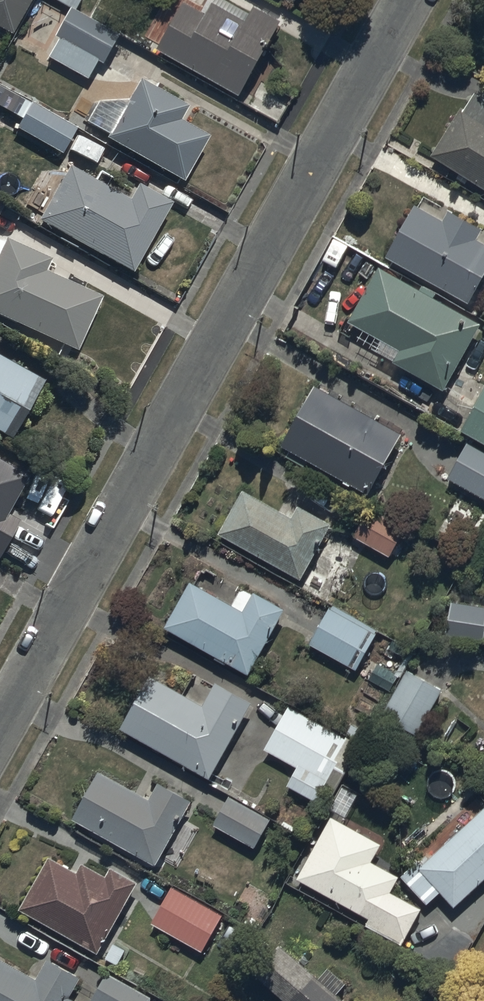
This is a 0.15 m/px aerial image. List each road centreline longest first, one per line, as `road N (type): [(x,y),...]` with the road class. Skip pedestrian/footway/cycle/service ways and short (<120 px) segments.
road 1 (residential): [(406,0),(0,724)]

